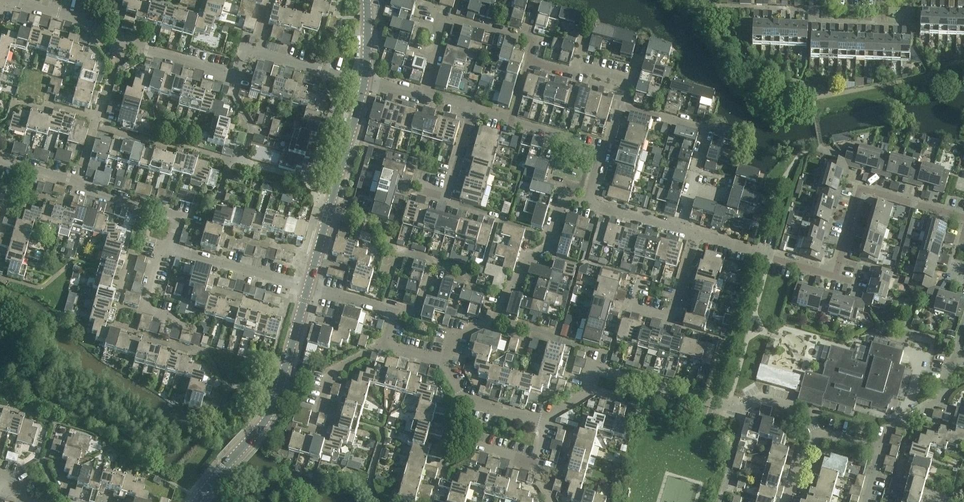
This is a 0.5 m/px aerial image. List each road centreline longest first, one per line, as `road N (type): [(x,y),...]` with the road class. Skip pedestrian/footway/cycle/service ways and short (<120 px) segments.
road 1 (tertiary): [(196,501),(269,417),(307,288)]
road 2 (tertiary): [(307,288),(364,83)]
road 3 (residential): [(817,433),(804,409),(764,399),(745,413),(635,380)]
road 4 (residential): [(423,99),(443,13),(534,42),(528,63)]
road 5 (residential): [(835,277),(859,187),(963,219)]
road 6 (residential): [(592,207),(560,199),(546,247),(526,259),(500,319)]
road 7 (residential): [(639,277),(630,310),(670,321),(694,234)]
road 8 (residential): [(258,52),(245,49),(236,77),(124,45)]
road 9 (residential): [(620,107),(707,132),(690,190)]
road 10 (residential): [(307,288),(170,249)]
road 11 (residential): [(230,159),(94,126)]
road 12 (residential): [(198,328),(143,311),(158,254),(170,249)]
road 13 (residential): [(124,45),(78,20),(7,0)]
road 14 (residential): [(952,360),(941,401),(885,430),(881,450)]
road 15 (residential): [(444,362),(466,401),(542,425)]
road 16 (residential): [(542,425),(583,399),(593,369),(635,380)]

